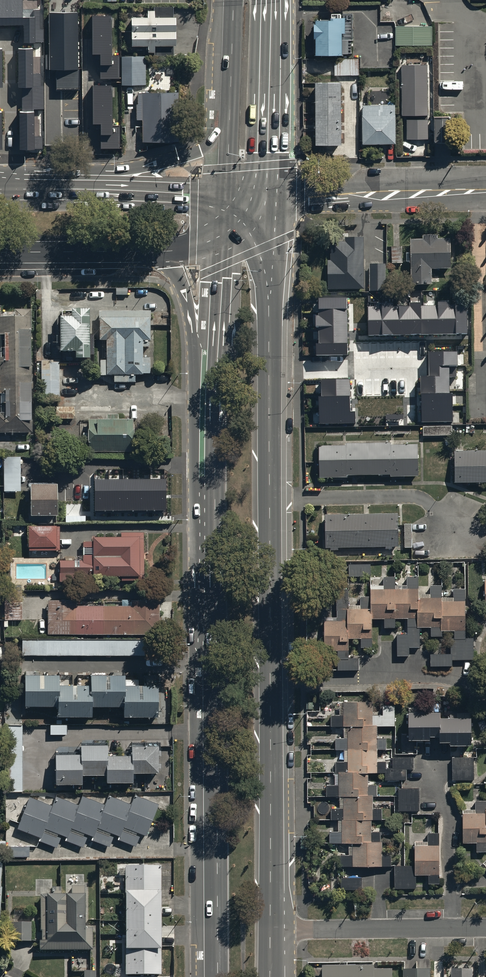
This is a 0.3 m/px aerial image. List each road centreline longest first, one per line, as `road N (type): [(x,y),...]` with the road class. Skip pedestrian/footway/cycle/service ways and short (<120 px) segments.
road 1 (primary): [(274,200),(270,930)]
road 2 (primary): [(218,976),(215,587)]
road 3 (primary): [(215,587),(225,206)]
road 4 (primary): [(215,587),(194,478),(190,316),(172,268),(154,252)]
road 5 (primary): [(0,180),(25,170),(120,170),(194,153),(229,132)]
road 6 (primary): [(0,192),(183,193),(225,206)]
road 7 (residential): [(485,927),(270,930)]
road 8 (secondary): [(273,0),(274,200)]
road 9 (primary): [(154,252),(0,253)]
road 10 (tertiary): [(485,188),(349,193)]
road 11 (secondary): [(229,132),(234,0)]

